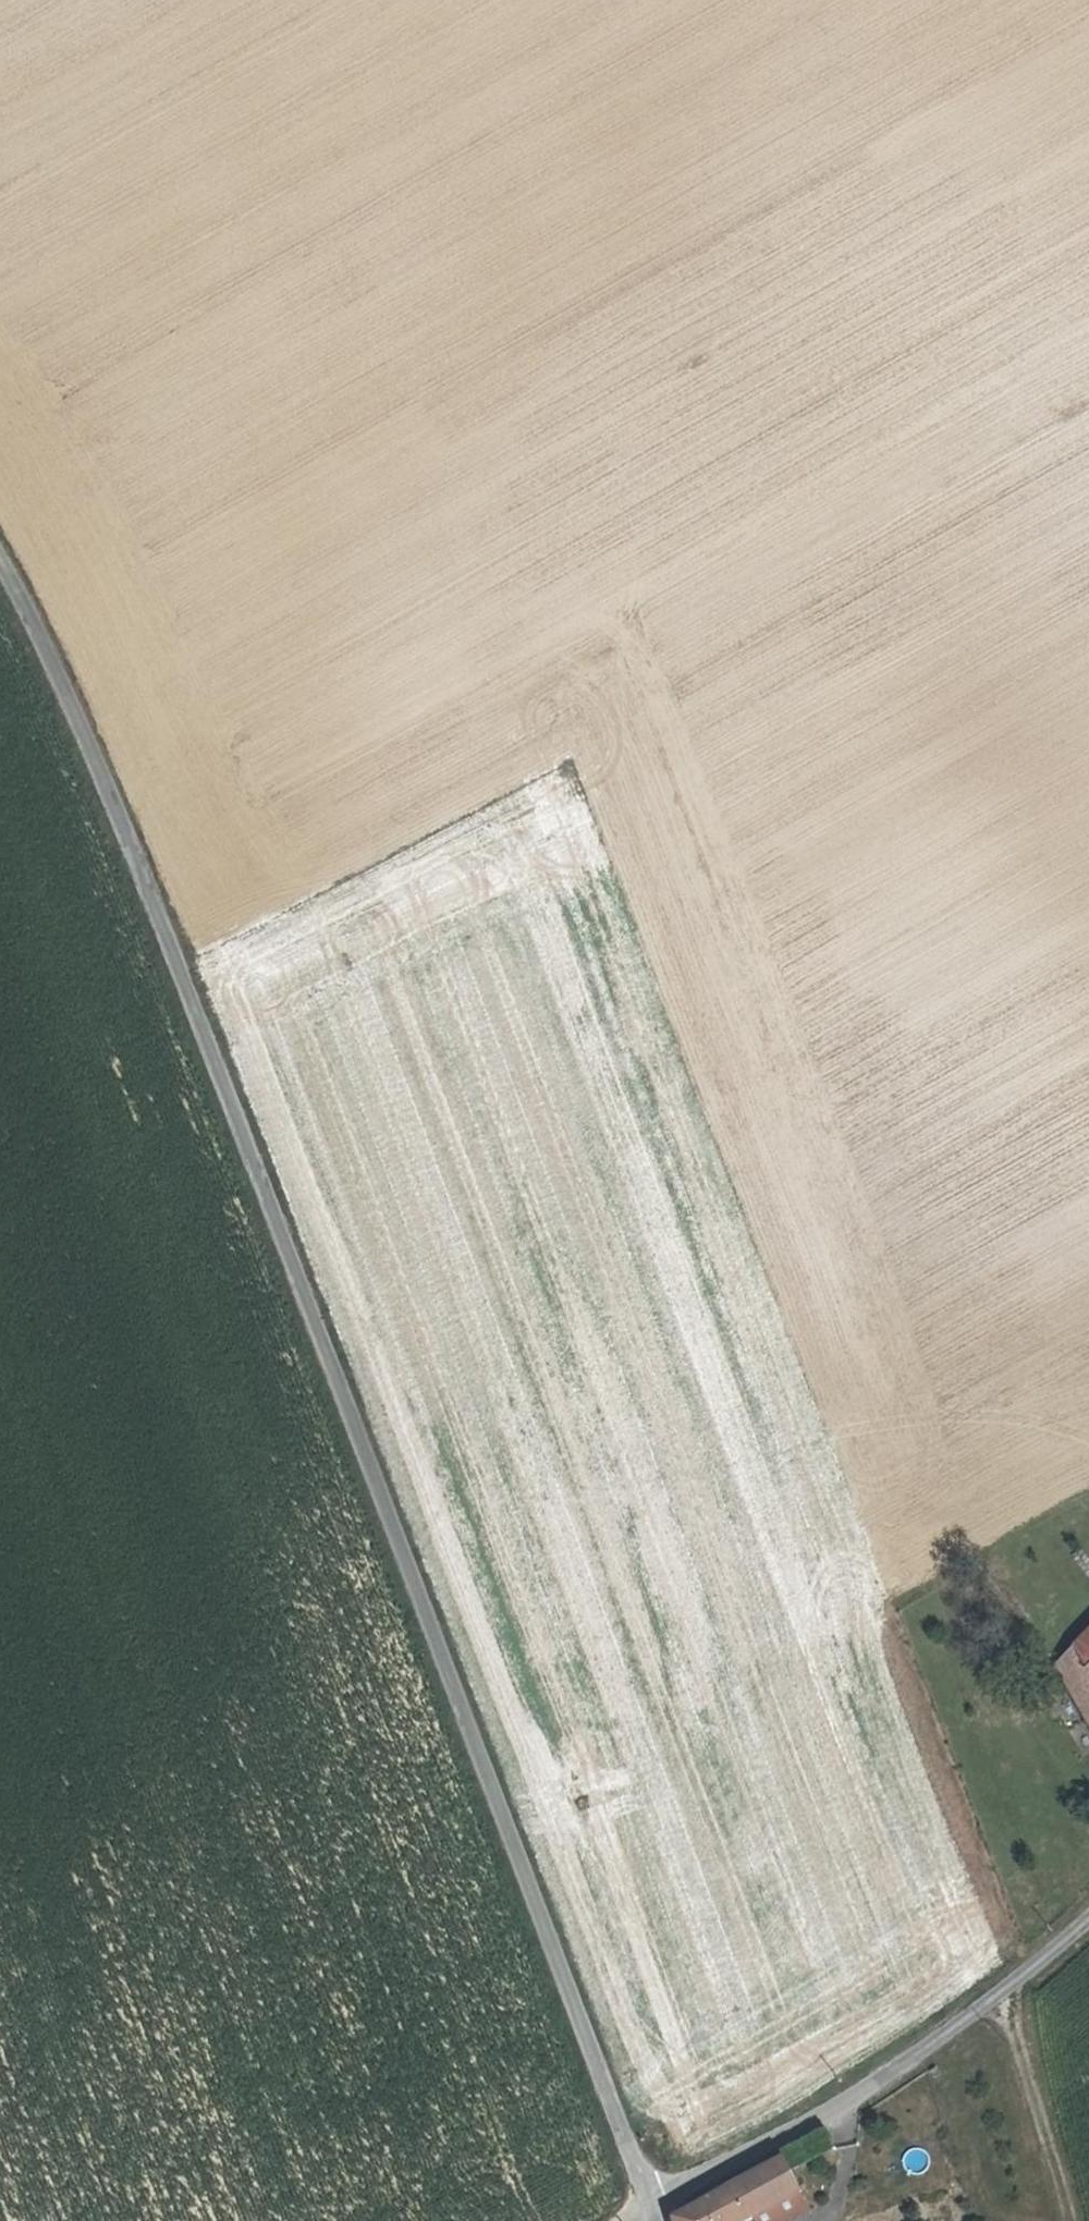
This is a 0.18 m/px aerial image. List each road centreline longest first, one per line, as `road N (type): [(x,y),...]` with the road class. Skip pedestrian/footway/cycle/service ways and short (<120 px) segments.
road 1 (unclassified): [(641,2210),(145,892),(0,557)]
road 2 (unclassified): [(641,2210),(851,2100),(1088,1921)]

